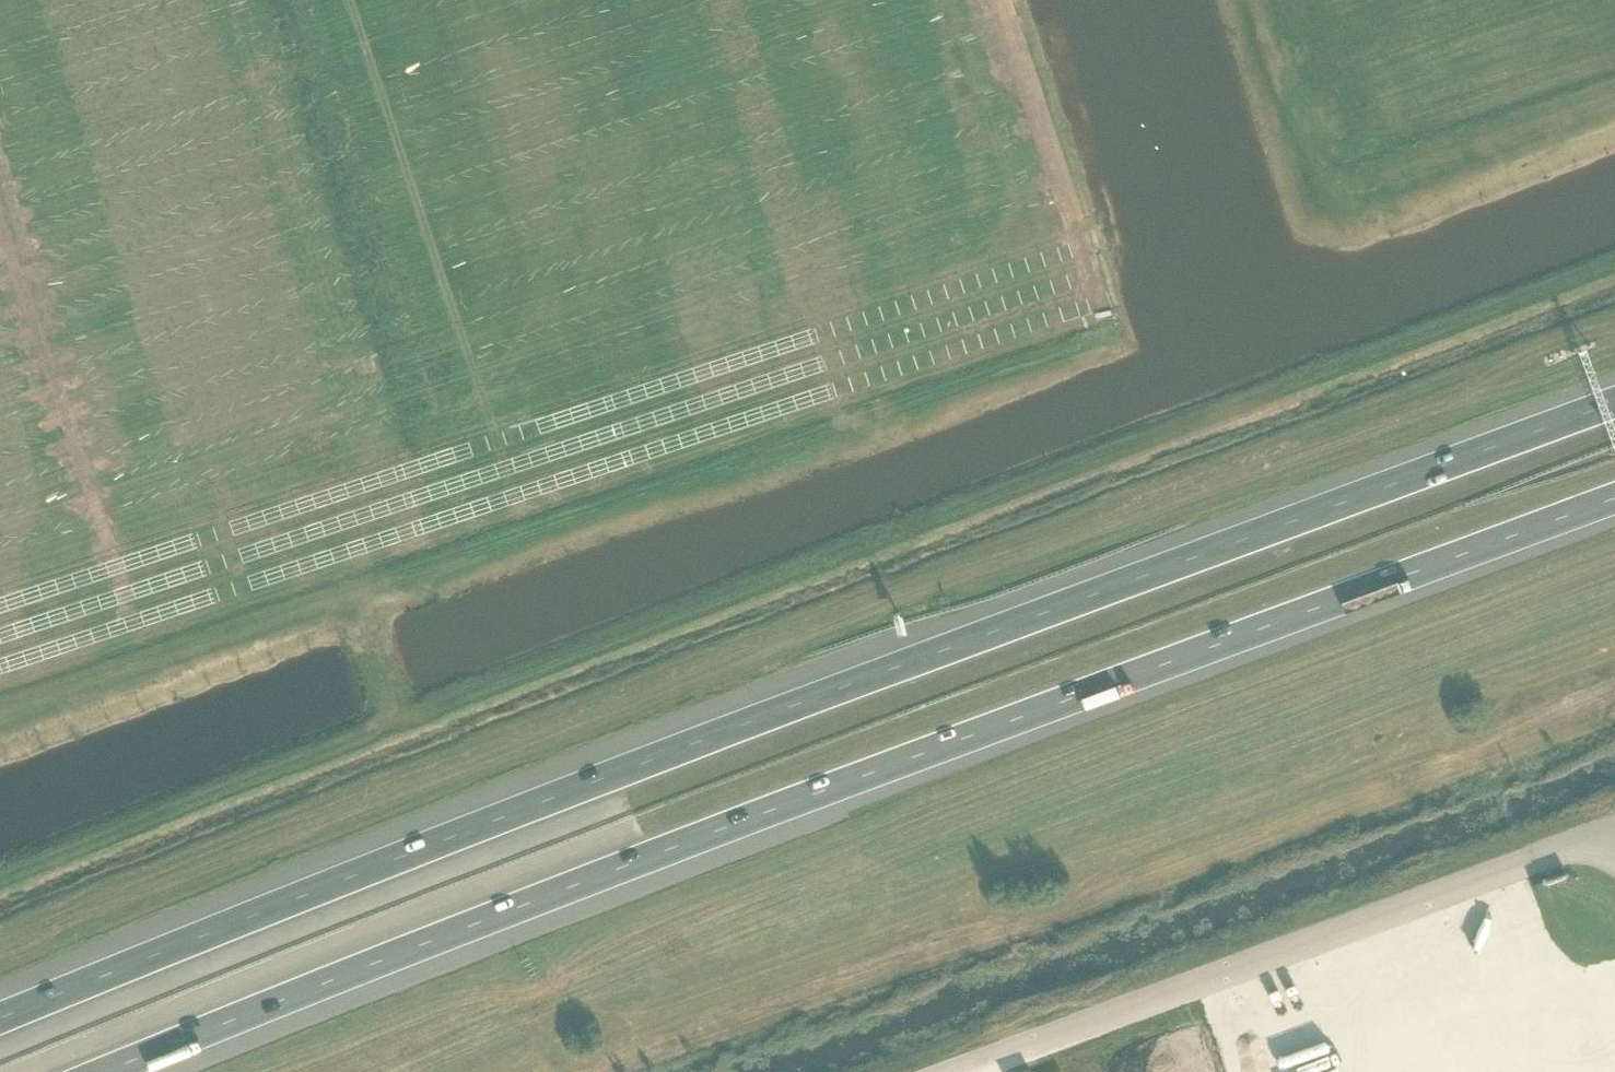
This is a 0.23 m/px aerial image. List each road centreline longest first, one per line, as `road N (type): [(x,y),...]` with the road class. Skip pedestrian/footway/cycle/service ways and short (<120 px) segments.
road 1 (motorway): [(1614,403),(854,683),(0,1016)]
road 2 (motorway): [(103,1071),(692,841),(1614,499)]
road 3 (unclassified): [(1614,828),(959,1071)]

